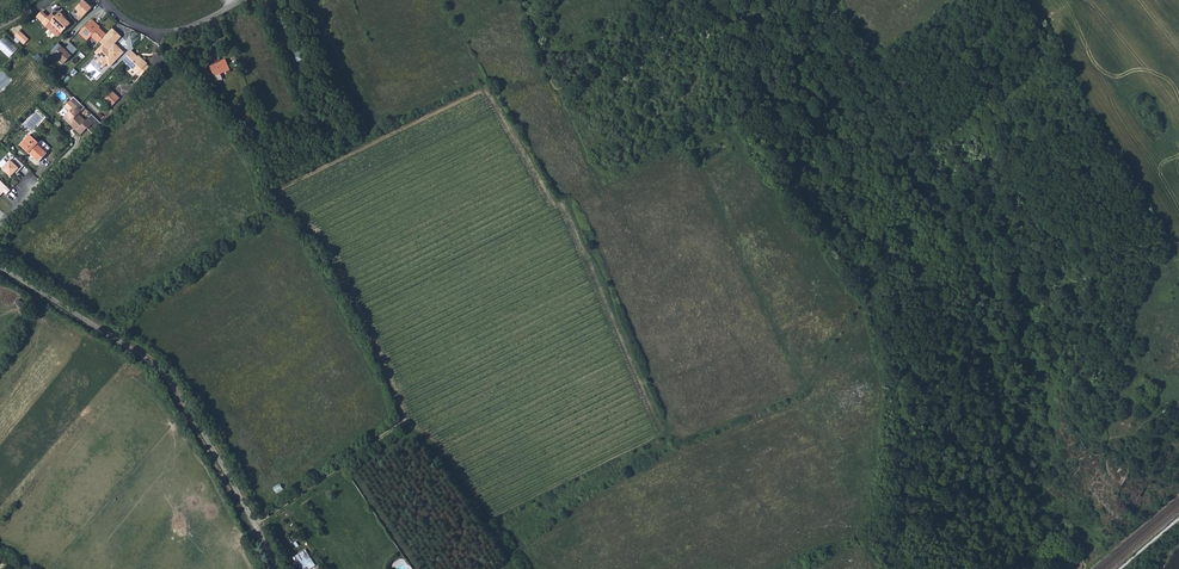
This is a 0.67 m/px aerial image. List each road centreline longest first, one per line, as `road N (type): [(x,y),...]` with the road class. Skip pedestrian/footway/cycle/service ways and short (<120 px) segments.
road 1 (unclassified): [(0,267),(165,376),(278,568)]
road 2 (track): [(255,525),(401,424)]

